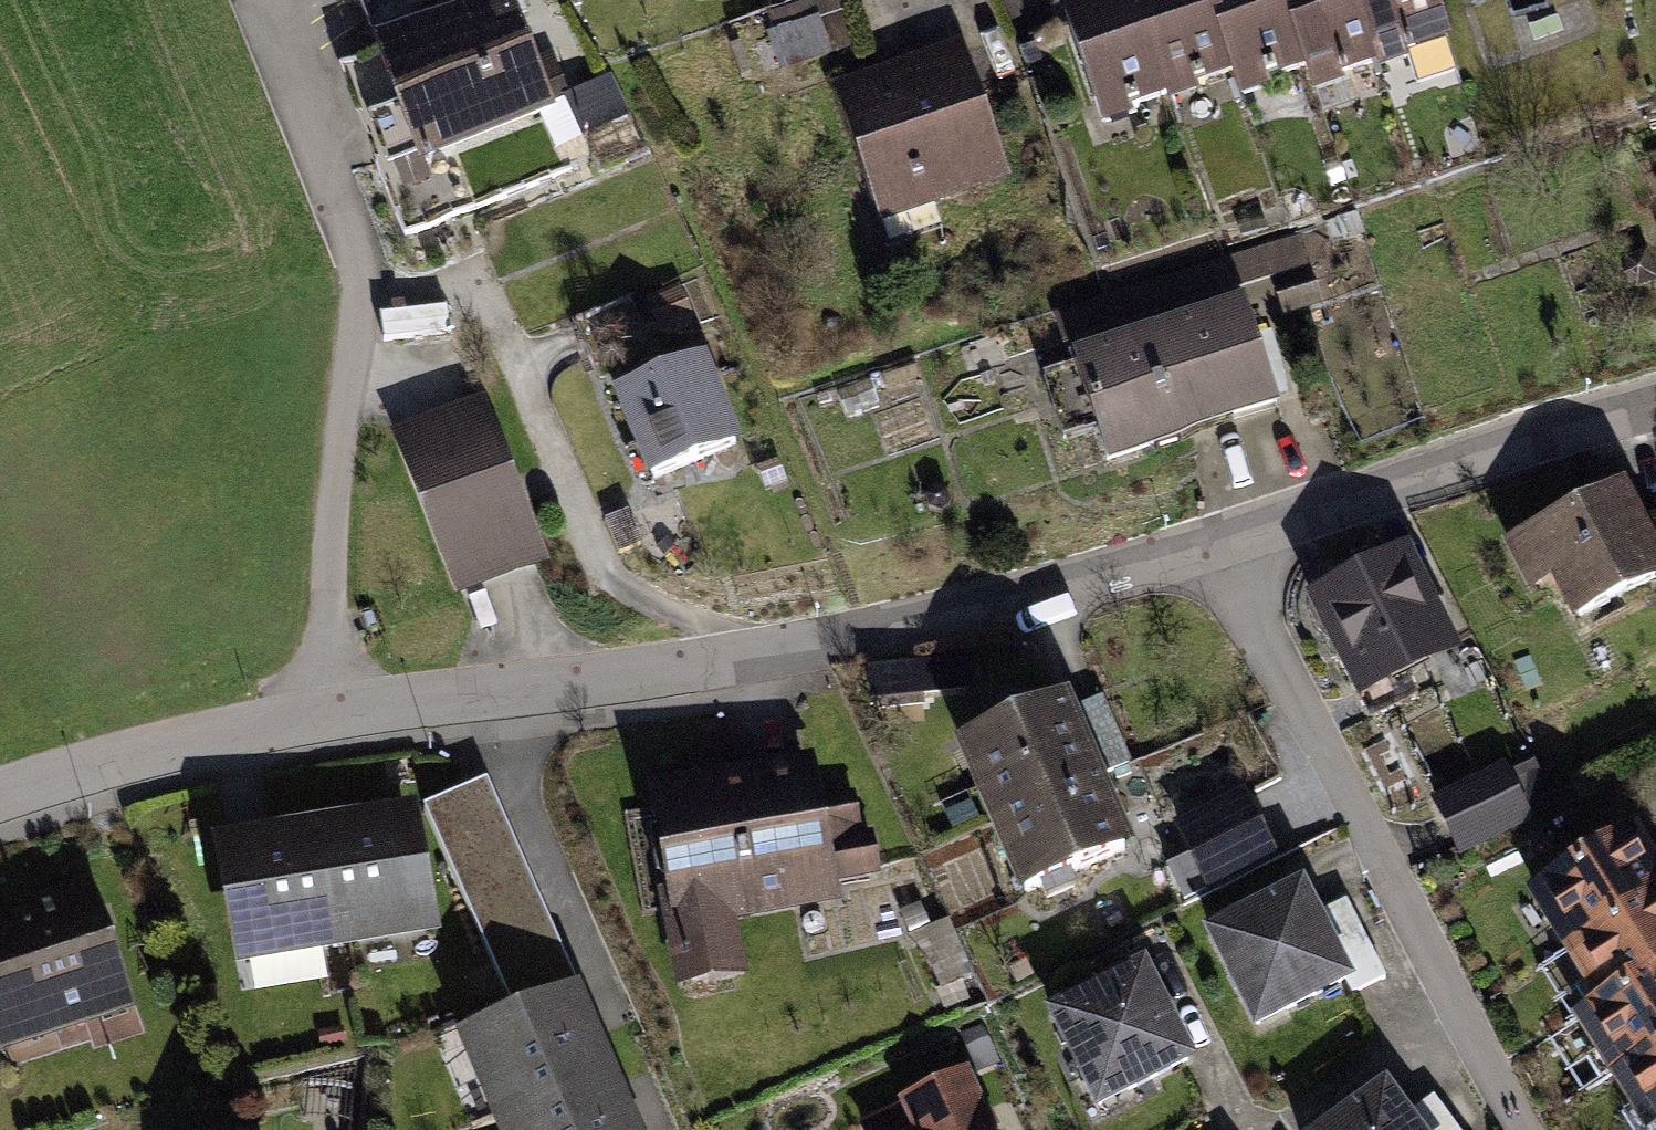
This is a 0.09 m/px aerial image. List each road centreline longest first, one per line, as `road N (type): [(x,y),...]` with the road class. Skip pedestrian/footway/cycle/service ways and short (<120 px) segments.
road 1 (residential): [(1239,545),(560,687),(355,710),(128,759),(0,802)]
road 2 (residential): [(1239,545),(1431,981),(1522,1129)]
road 3 (residential): [(1655,402),(1239,545)]

